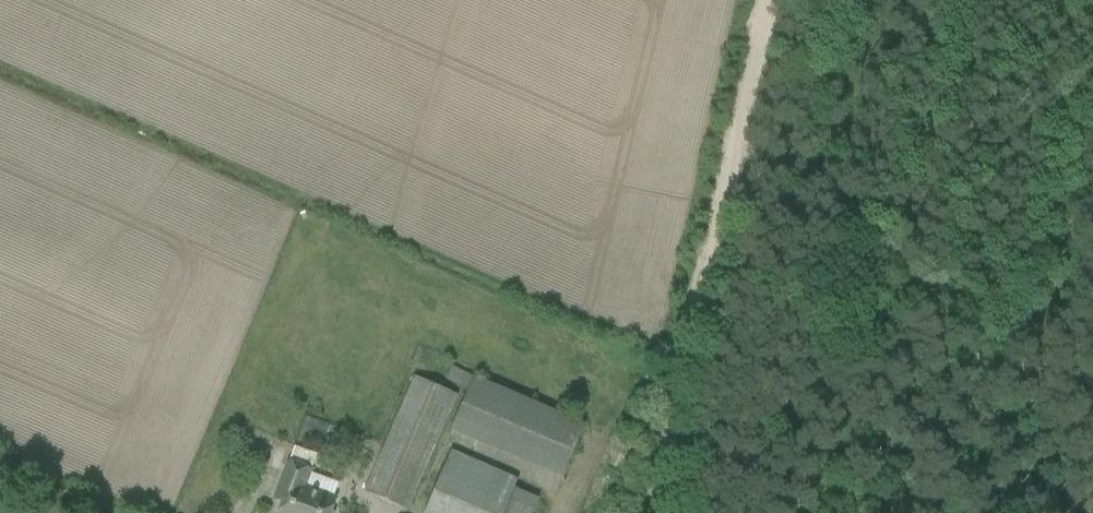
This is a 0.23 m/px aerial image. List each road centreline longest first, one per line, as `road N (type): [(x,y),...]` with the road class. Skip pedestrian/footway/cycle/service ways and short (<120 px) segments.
road 1 (track): [(771,0),(640,512)]

